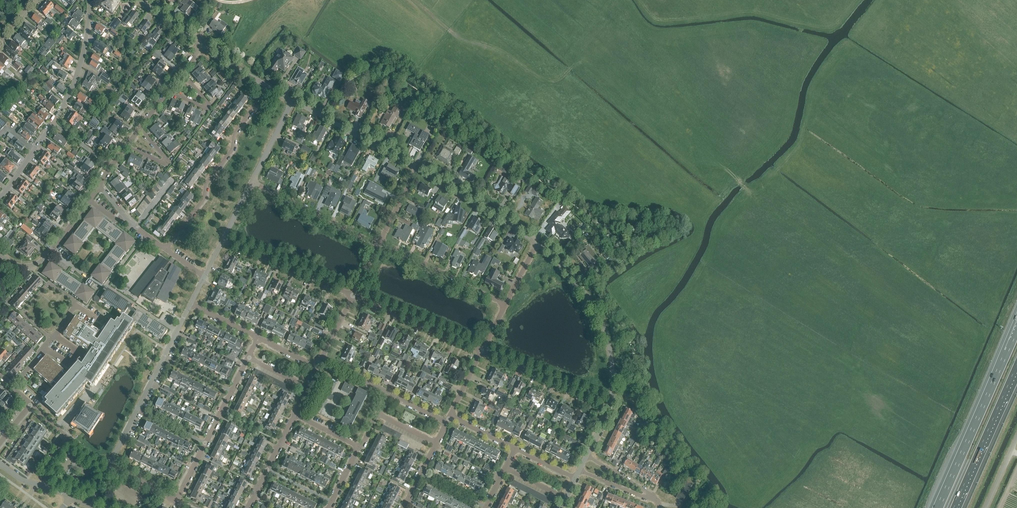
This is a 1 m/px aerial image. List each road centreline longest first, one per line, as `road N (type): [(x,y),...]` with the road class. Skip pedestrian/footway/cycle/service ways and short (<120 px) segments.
road 1 (motorway): [(1016,328),(938,507)]
road 2 (residential): [(165,250),(269,88)]
road 3 (residential): [(609,407),(605,330),(583,291),(536,243)]
road 4 (residential): [(109,465),(191,305)]
road 5 (residential): [(175,502),(248,359)]
road 6 (residential): [(111,167),(199,45)]
road 7 (motorway): [(956,507),(1016,370)]
road 8 (residential): [(378,245),(250,182)]
road 9 (residential): [(536,243),(416,167)]
road 10 (residential): [(353,296),(223,241)]
road 11 (residential): [(416,167),(292,101)]
road 12 (residential): [(504,306),(378,245)]
road 13 (residential): [(482,350),(353,296)]
road 14 (residential): [(0,258),(40,265),(99,186)]
road 15 (residential): [(609,407),(482,350)]
road 16 (residential): [(89,0),(80,70),(55,122)]

